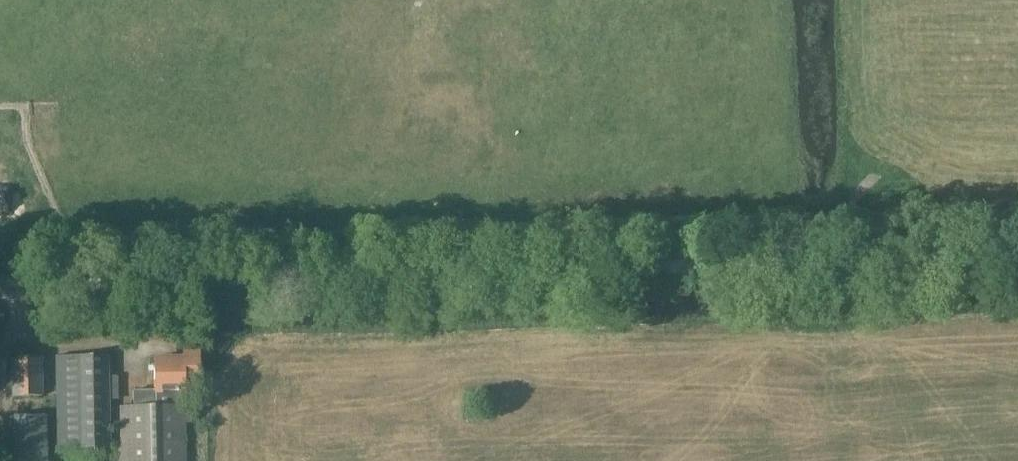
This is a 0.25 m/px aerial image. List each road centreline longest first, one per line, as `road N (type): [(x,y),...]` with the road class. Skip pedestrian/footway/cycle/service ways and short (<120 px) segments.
road 1 (track): [(0,105),(23,104),(27,140),(67,229),(1017,205)]
road 2 (track): [(96,283),(1017,258)]

